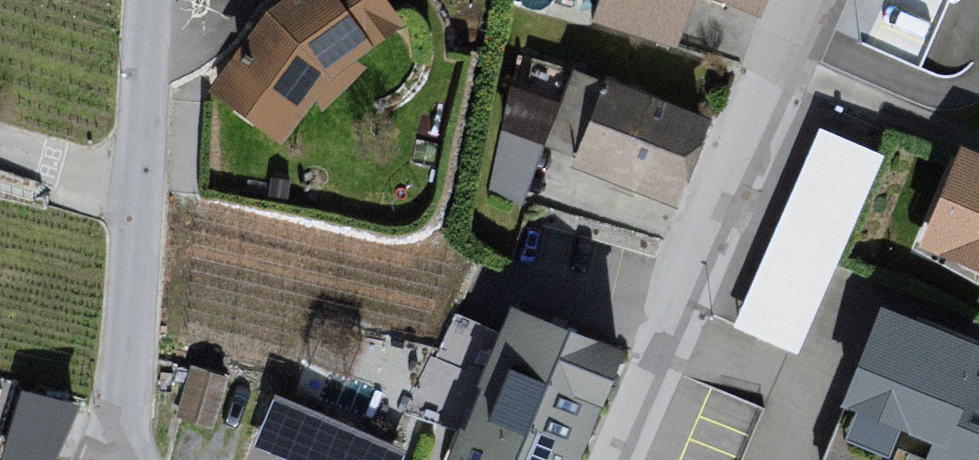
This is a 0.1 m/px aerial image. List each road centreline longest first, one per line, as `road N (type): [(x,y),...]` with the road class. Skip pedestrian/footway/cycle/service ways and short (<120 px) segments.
road 1 (residential): [(613,459),(818,0)]
road 2 (residential): [(112,459),(123,412),(148,0)]

